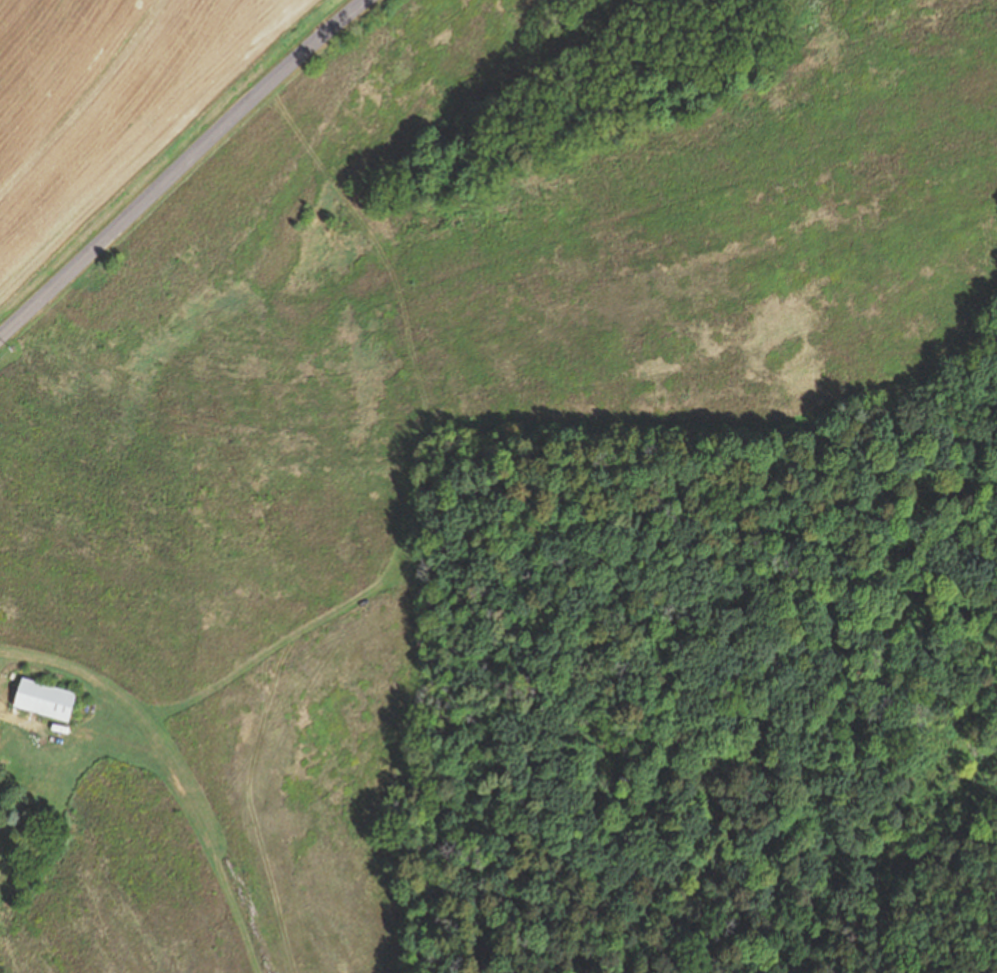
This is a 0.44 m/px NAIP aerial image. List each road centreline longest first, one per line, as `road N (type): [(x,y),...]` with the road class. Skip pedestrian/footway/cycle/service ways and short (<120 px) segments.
road 1 (residential): [(0,339),(368,0)]

